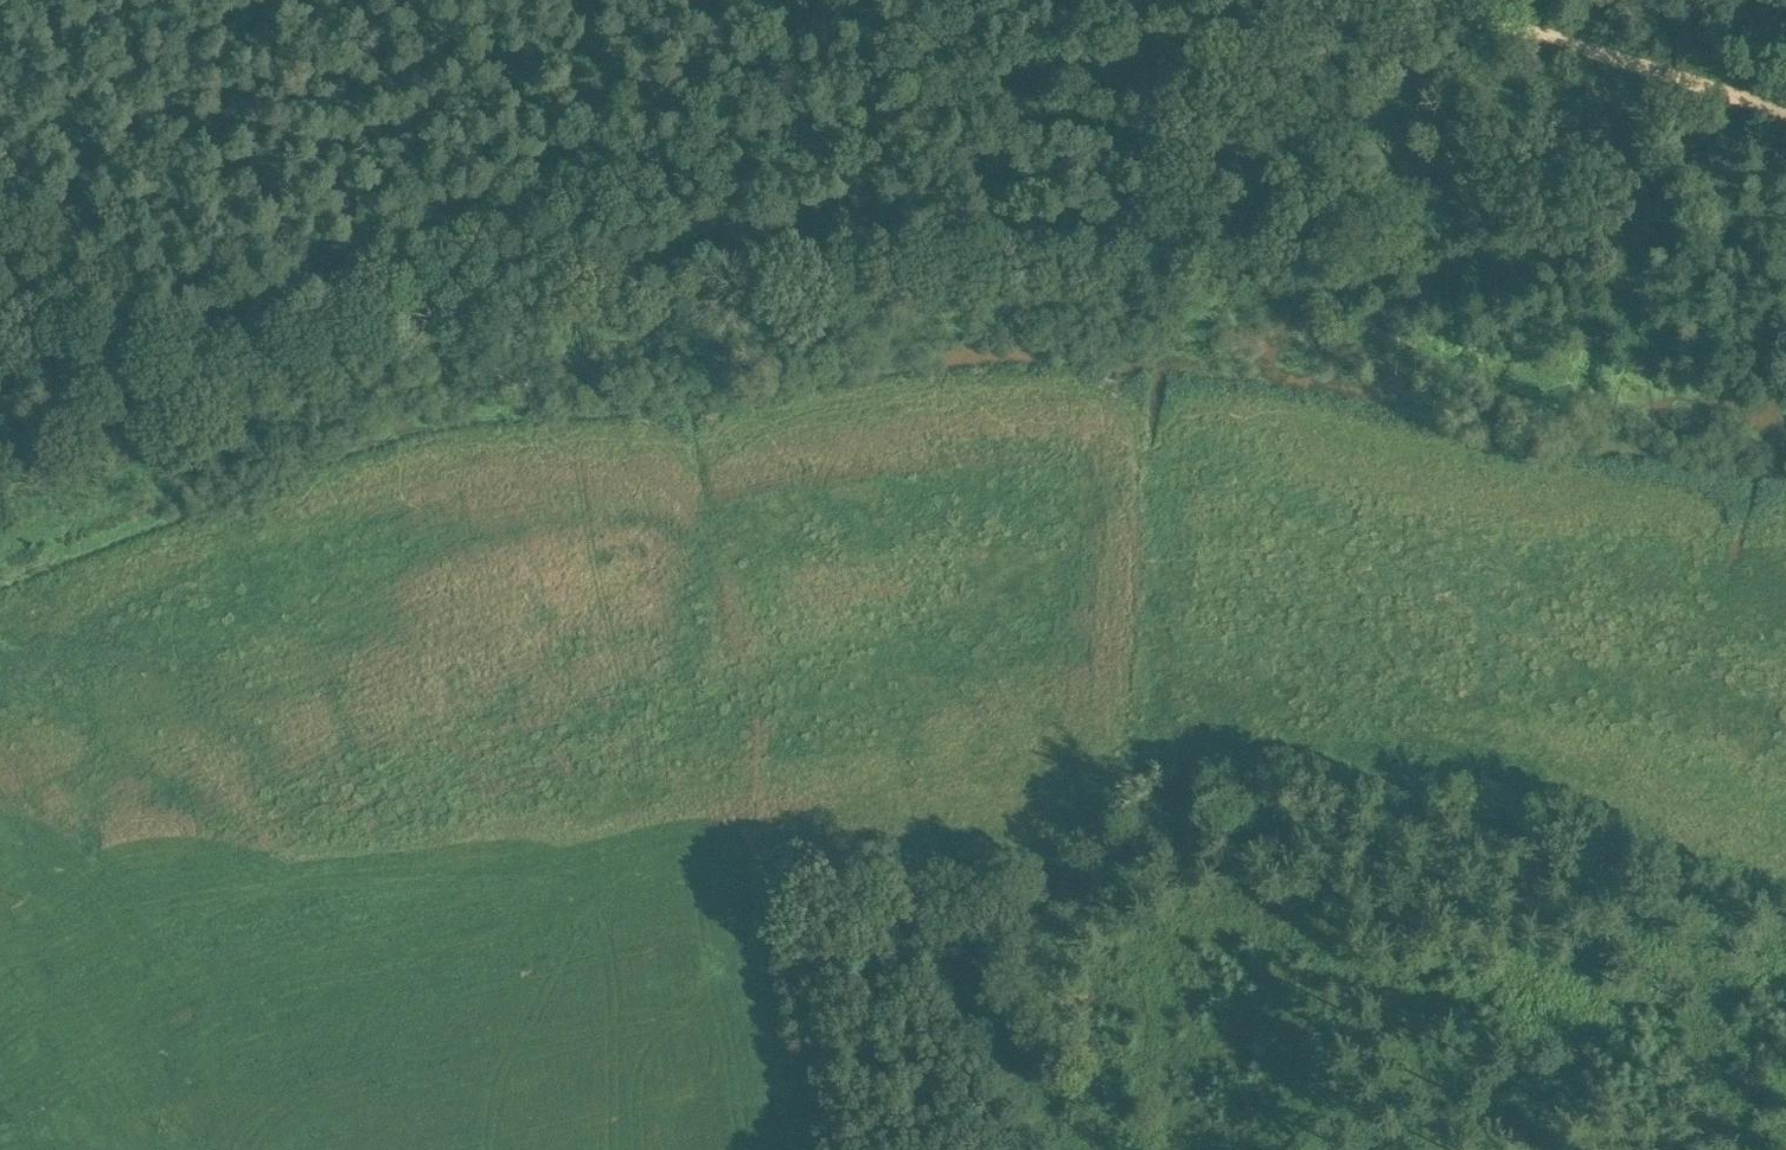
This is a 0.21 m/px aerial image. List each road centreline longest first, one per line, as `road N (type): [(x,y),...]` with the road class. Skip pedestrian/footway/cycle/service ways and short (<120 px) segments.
road 1 (track): [(1456,0),(1785,115)]

